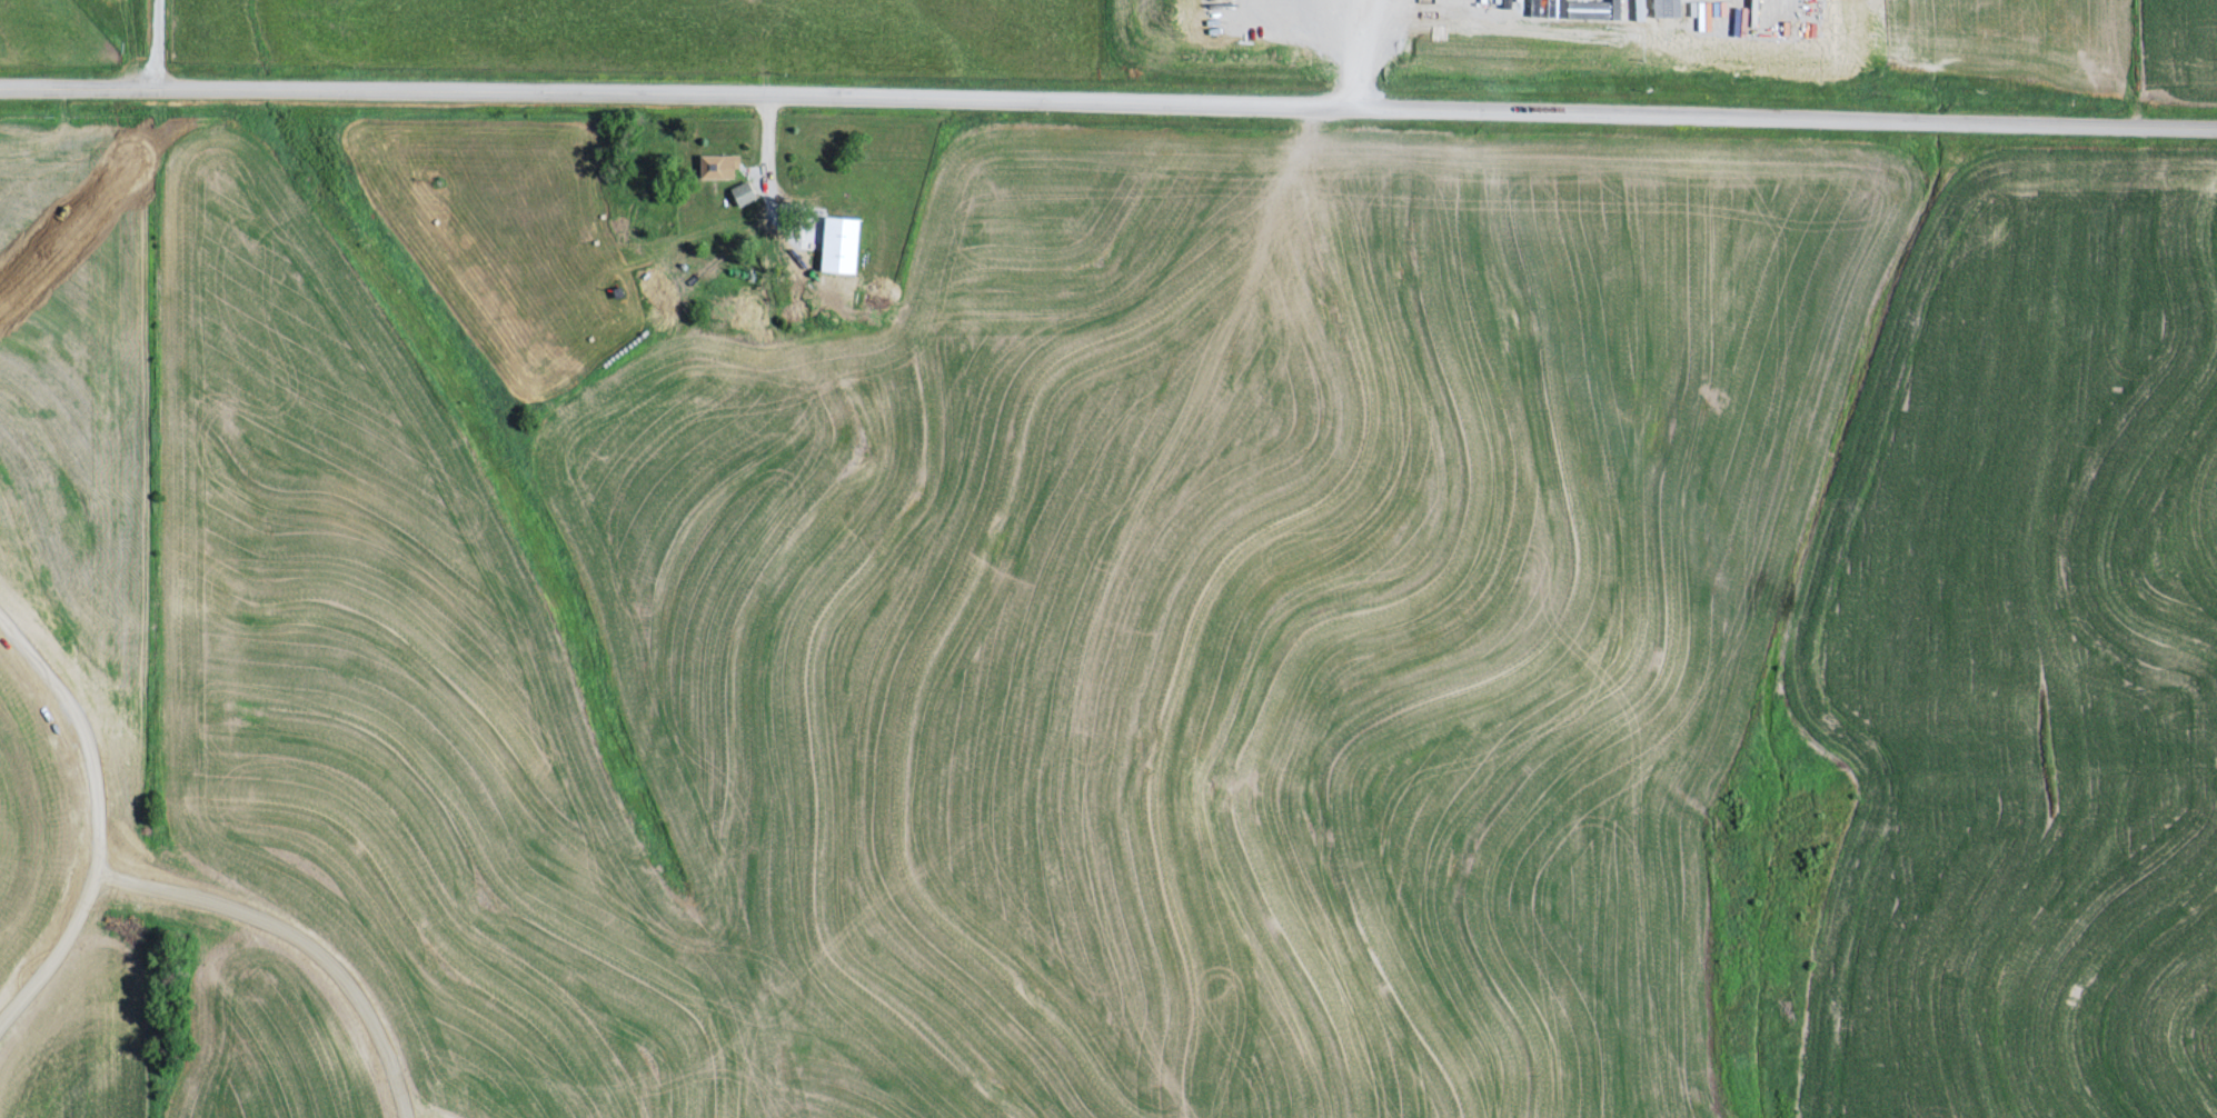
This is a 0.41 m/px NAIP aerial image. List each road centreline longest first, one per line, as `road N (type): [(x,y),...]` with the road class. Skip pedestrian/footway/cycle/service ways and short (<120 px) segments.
road 1 (tertiary): [(2216,127),(0,90)]

